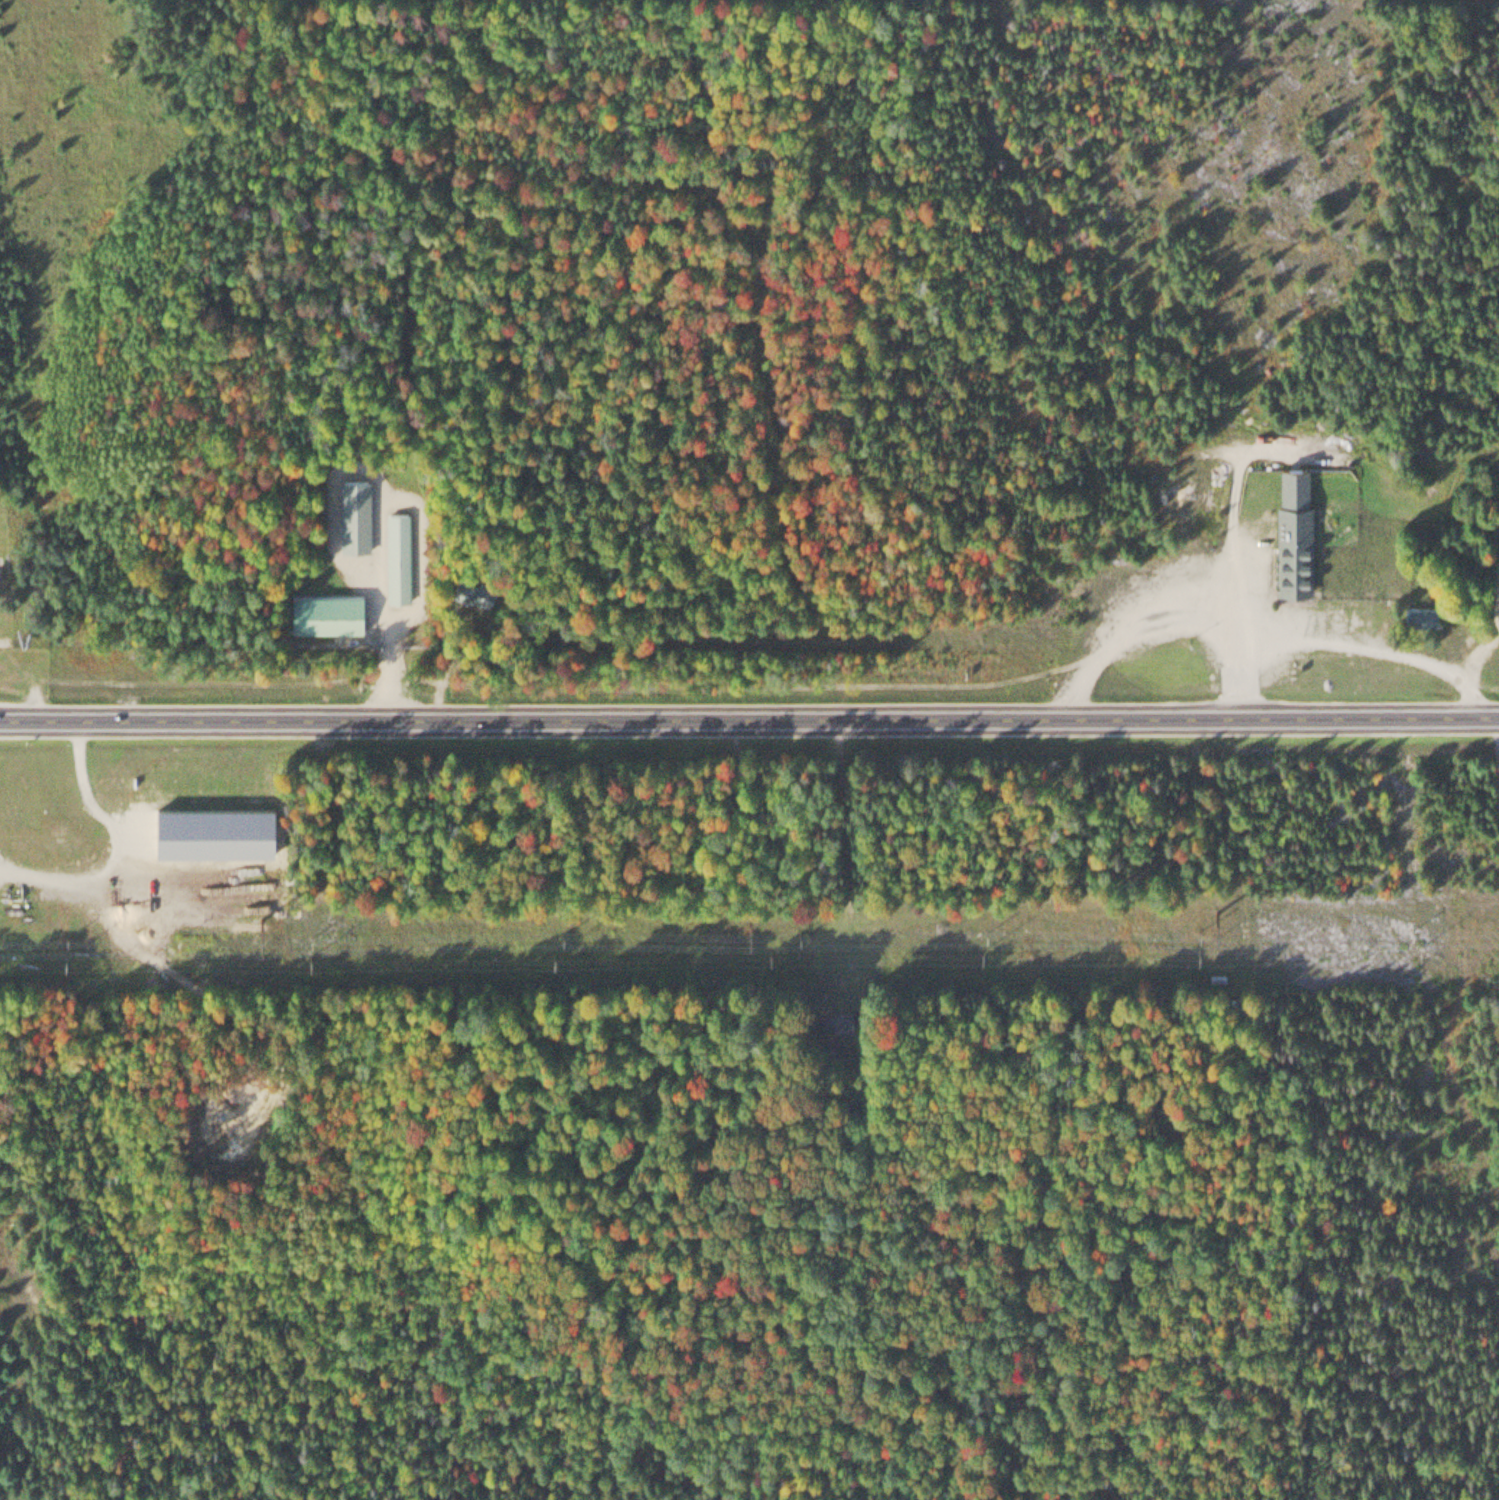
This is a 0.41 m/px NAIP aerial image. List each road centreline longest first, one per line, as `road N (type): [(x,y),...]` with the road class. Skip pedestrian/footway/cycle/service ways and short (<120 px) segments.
road 1 (primary): [(1498,714),(0,722)]

